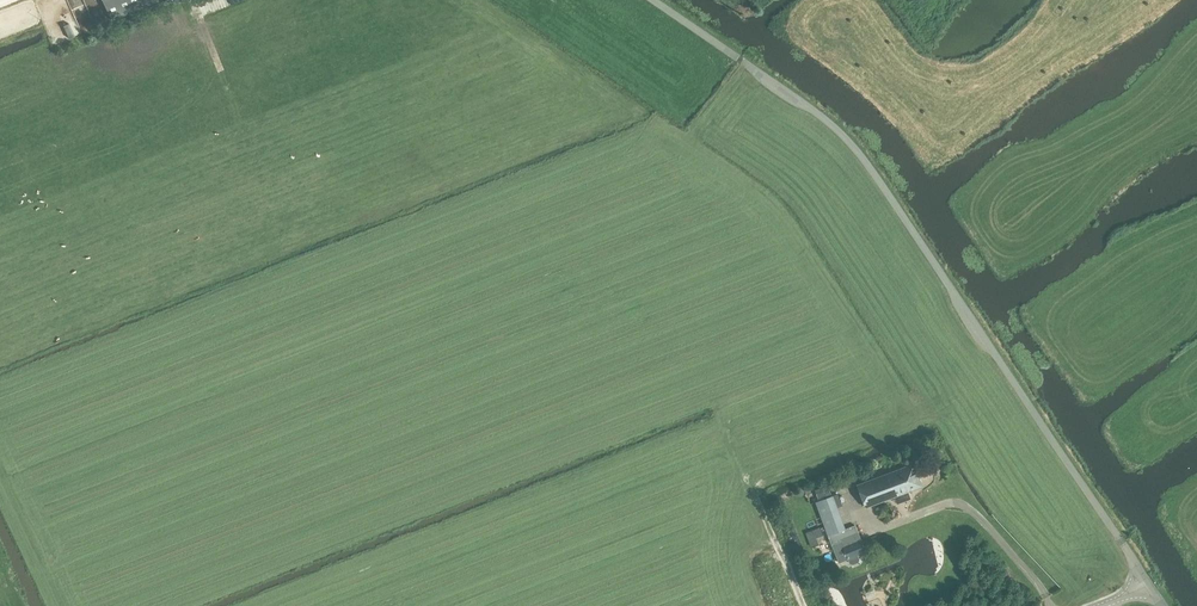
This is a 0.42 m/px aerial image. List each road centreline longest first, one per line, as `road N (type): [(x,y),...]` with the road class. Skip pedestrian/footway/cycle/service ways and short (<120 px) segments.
road 1 (unclassified): [(1148,583),(851,141),(655,0)]
road 2 (track): [(800,605),(710,400)]

